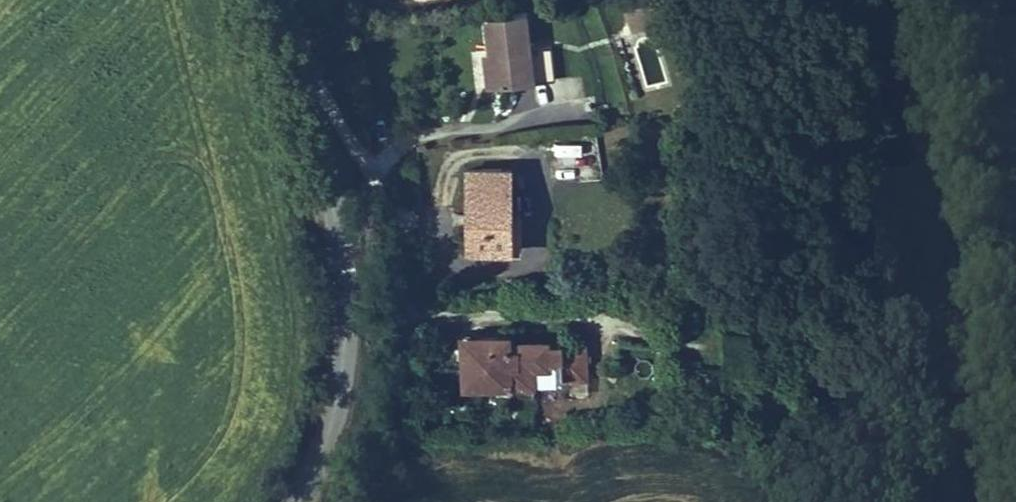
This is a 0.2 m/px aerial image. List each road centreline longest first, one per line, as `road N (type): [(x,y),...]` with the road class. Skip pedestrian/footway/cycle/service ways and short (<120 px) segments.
road 1 (track): [(836,0),(853,64),(860,182),(946,501)]
road 2 (tertiary): [(303,501),(334,411),(345,309),(329,177),(284,0)]

